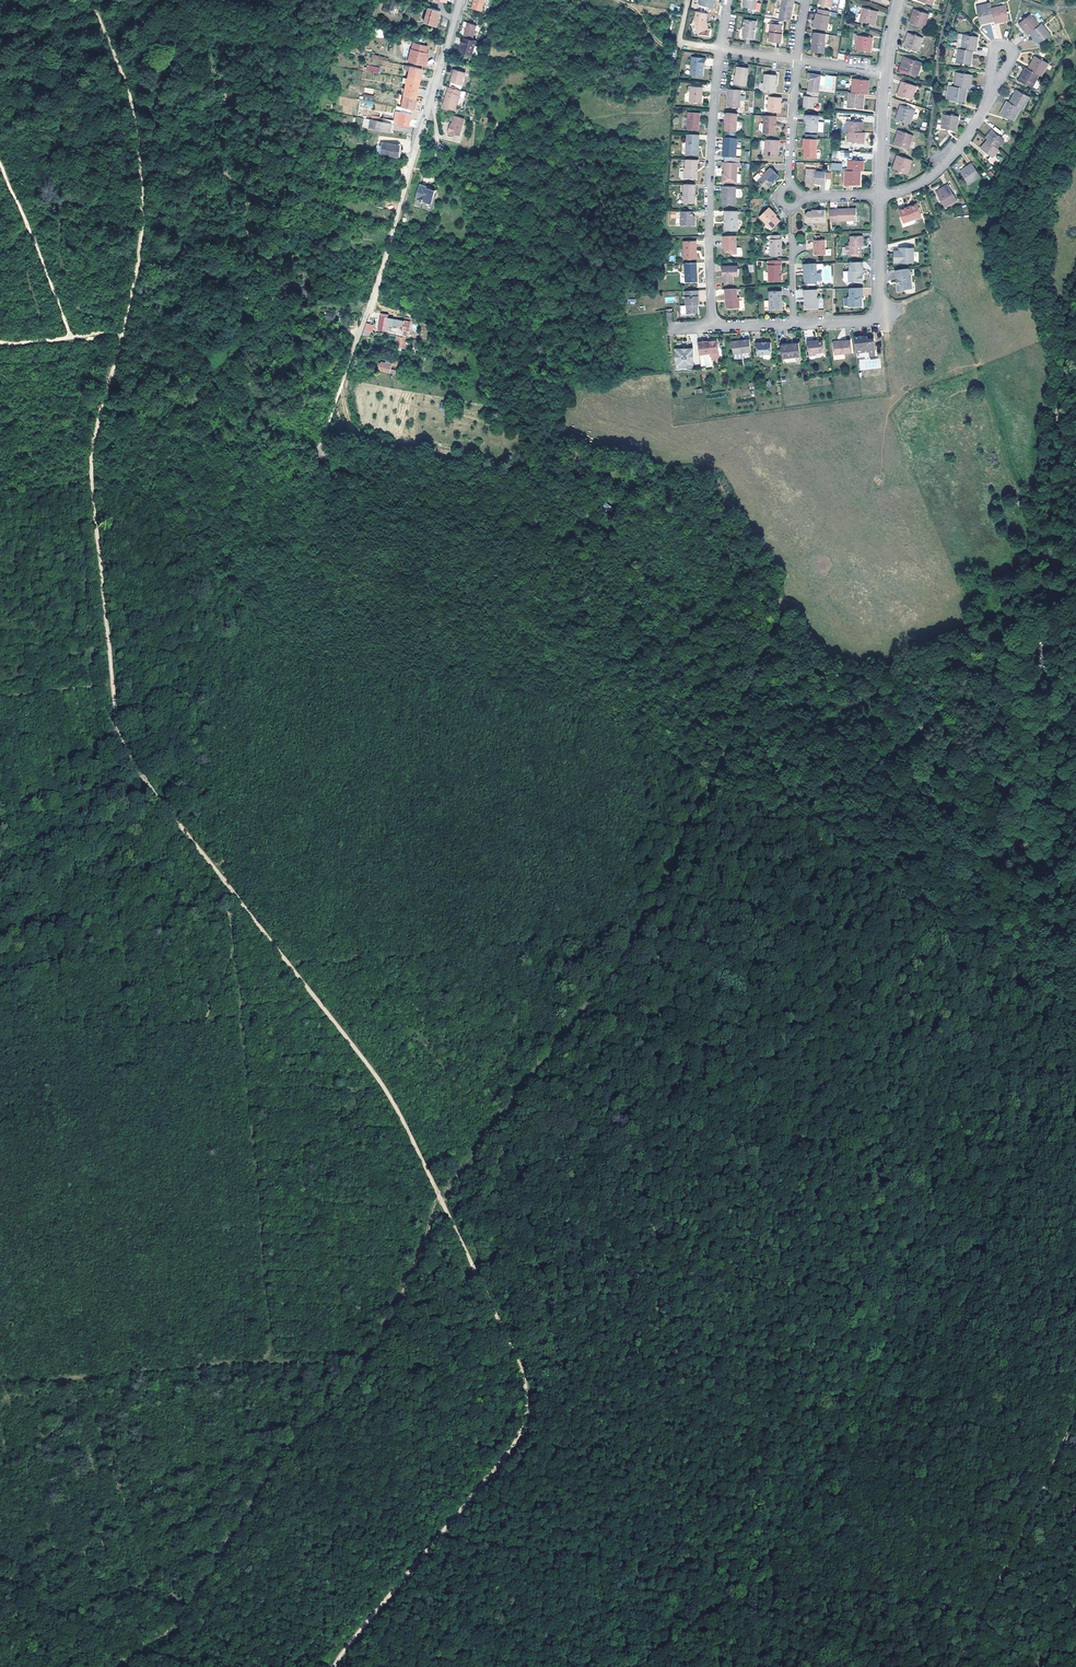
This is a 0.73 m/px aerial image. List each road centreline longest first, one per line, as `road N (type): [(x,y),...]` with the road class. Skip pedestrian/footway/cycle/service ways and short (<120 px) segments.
road 1 (track): [(1048,832),(1046,886),(1012,1031),(940,1272),(895,1380),(811,1506),(744,1579),(624,1666)]
road 2 (track): [(227,885),(125,753),(117,729),(92,460),(126,334),(143,245),(144,180),(130,102),(93,0)]
road 3 (track): [(446,1204),(647,905),(785,601)]
road 4 (track): [(117,1666),(164,1628),(270,1464),(362,1367),(446,1204)]
road 5 (track): [(1048,832),(1063,670),(1048,478),(1075,282)]
road 6 (track): [(335,1665),(526,1432),(529,1397),(446,1204)]
road 7 (track): [(164,1628),(529,1397)]
road 8 (track): [(638,748),(556,736),(507,714),(414,634),(317,576),(295,549)]
road 9 (track): [(446,1204),(396,1105),(227,885)]
road 10 (track): [(324,439),(374,303),(411,163)]
road 11 (residential): [(720,50),(709,187),(711,328)]
road 12 (track): [(960,1666),(1075,1424)]
road 13 (track): [(0,1039),(238,1012)]
road 14 (track): [(194,0),(208,51),(216,148),(249,202),(250,224)]
road 15 (residential): [(793,325),(883,322),(880,196)]
road 16 (track): [(0,945),(153,793)]
road 17 (track): [(227,885),(208,680)]
road 18 (track): [(362,1367),(563,1378)]
road 19 (residential): [(880,196),(917,186),(945,165),(983,113),(995,80)]
road 20 (residential): [(411,163),(461,0)]
road 21 (track): [(208,680),(254,639),(293,584),(295,549)]
road 22 (residential): [(798,61),(792,186)]
road 23 (residential): [(880,196),(885,72)]
road 24 (track): [(1075,1608),(969,1666)]

